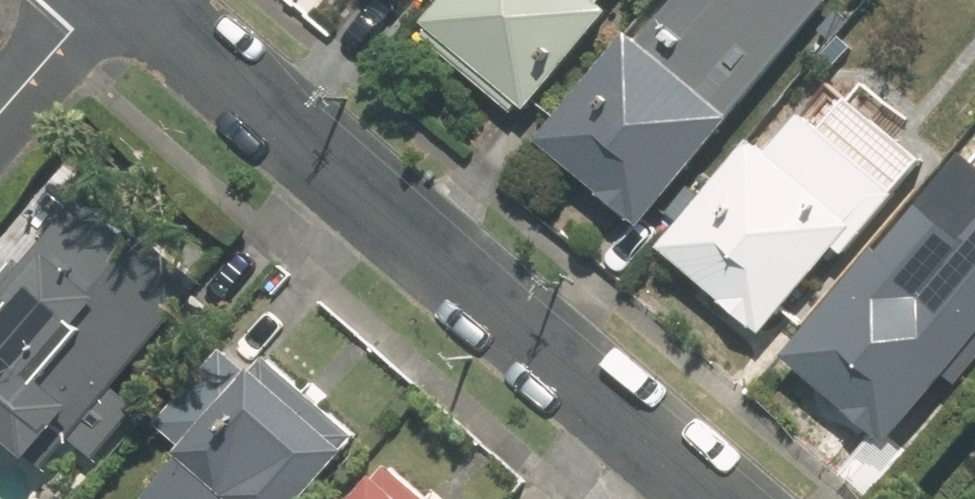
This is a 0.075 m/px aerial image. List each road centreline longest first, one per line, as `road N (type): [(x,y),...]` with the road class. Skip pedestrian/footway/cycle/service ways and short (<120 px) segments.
road 1 (residential): [(725,498),(148,0)]
road 2 (residential): [(91,0),(0,111)]

